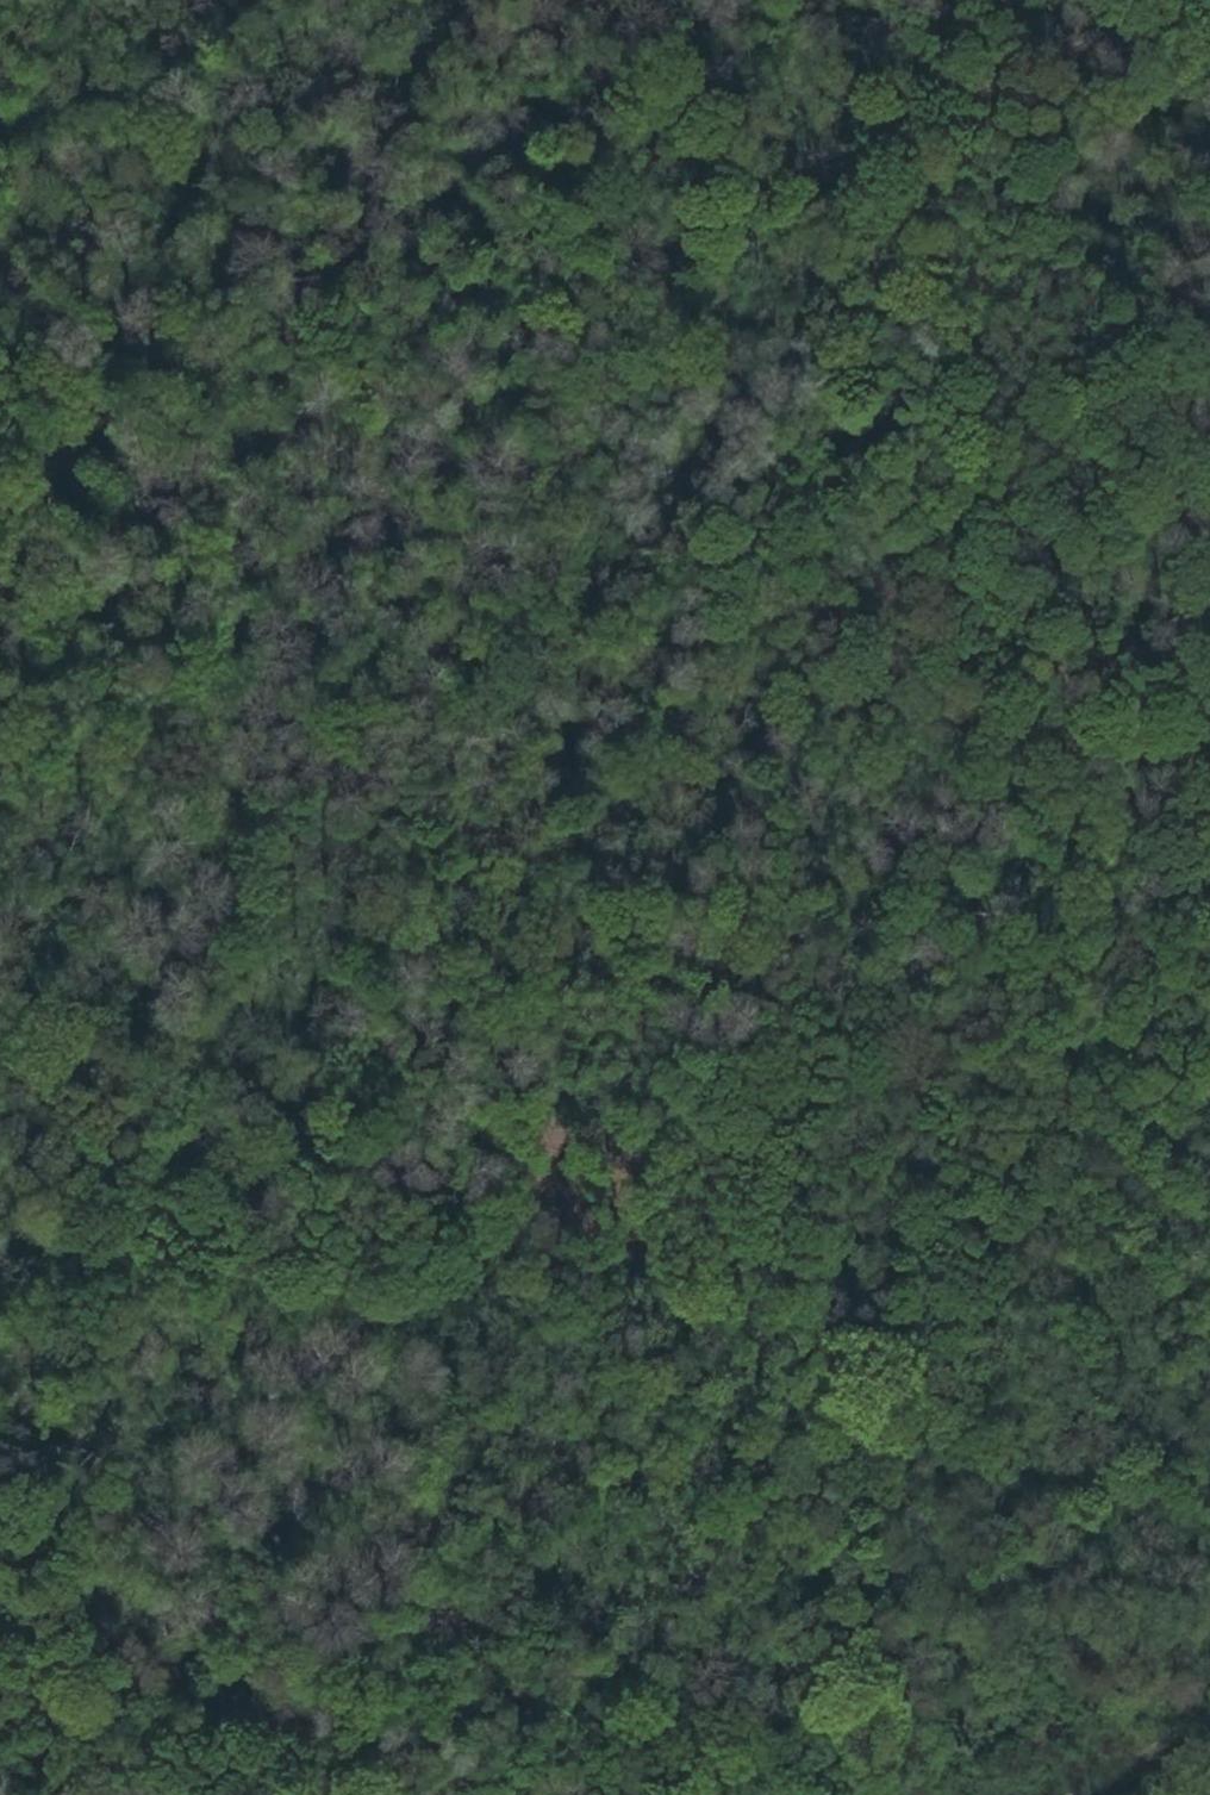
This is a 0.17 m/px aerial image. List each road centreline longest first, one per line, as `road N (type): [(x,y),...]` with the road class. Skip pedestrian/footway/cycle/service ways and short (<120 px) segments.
road 1 (track): [(1209,26),(689,247),(0,606)]
road 2 (track): [(1209,1703),(1175,1737),(1086,1794)]

